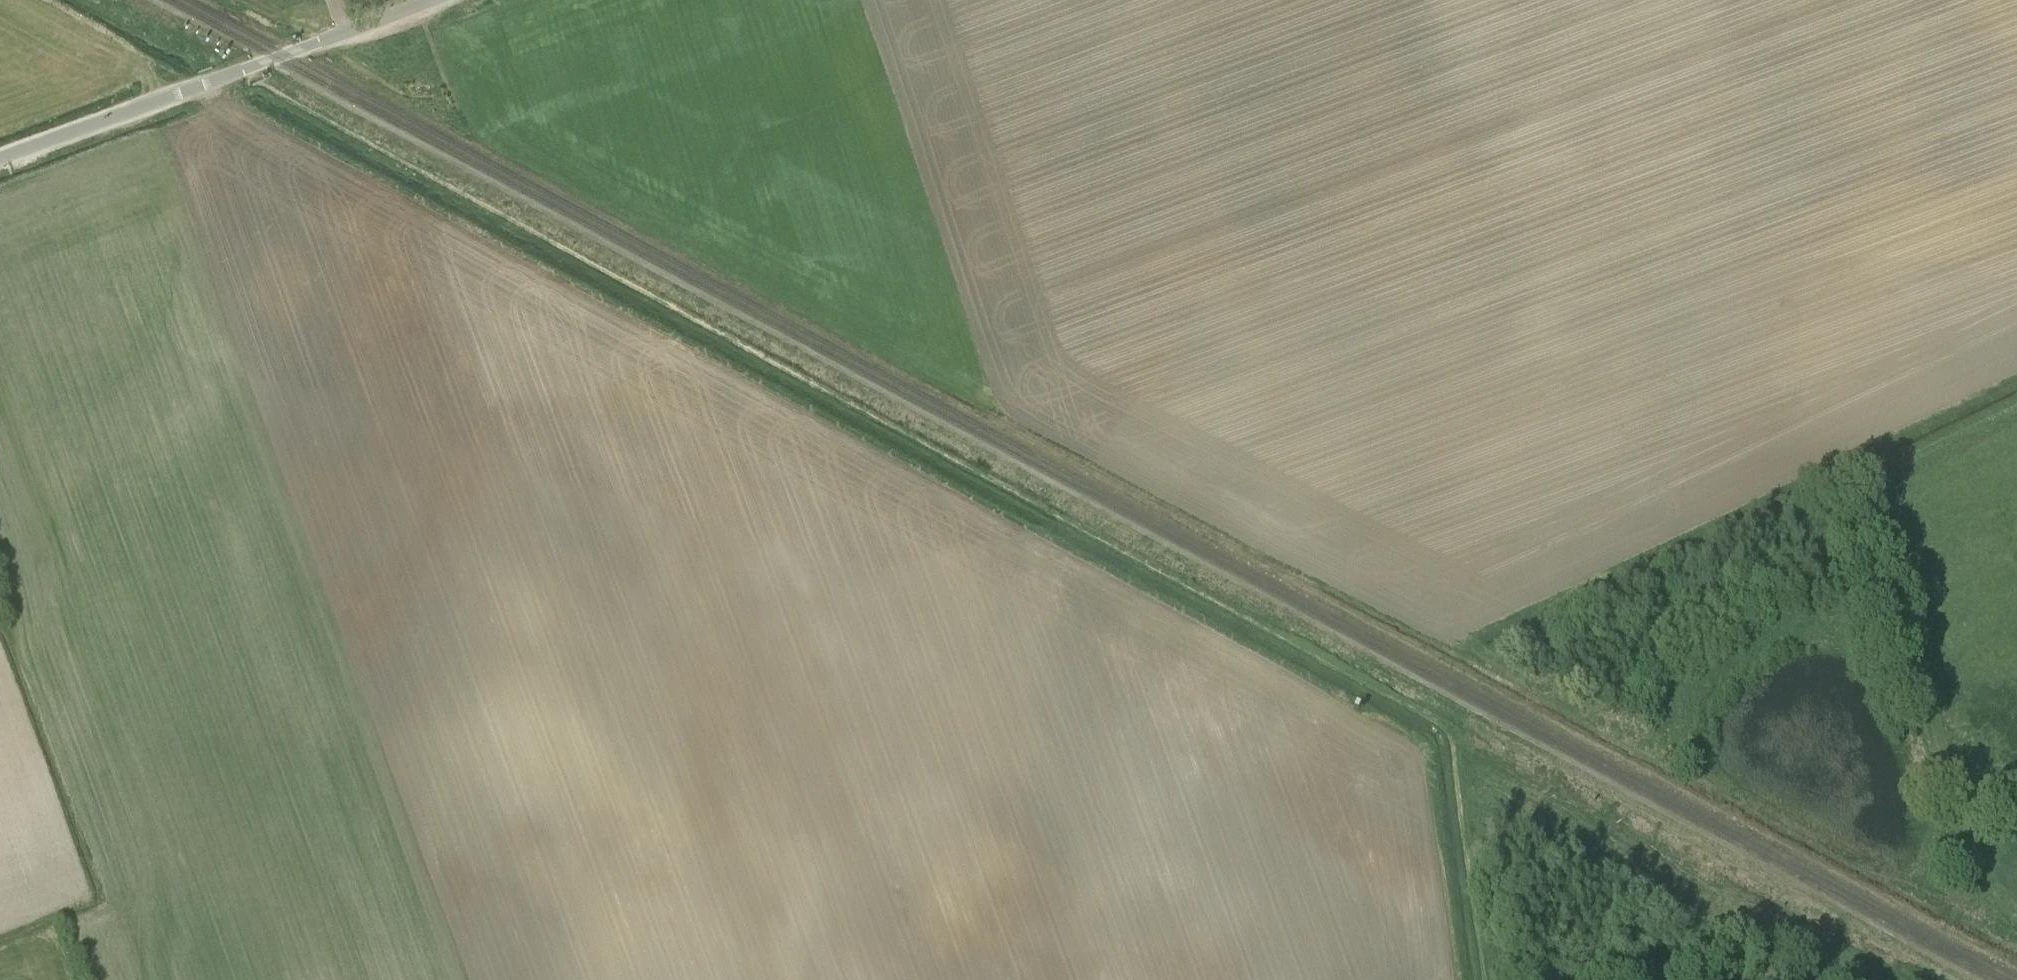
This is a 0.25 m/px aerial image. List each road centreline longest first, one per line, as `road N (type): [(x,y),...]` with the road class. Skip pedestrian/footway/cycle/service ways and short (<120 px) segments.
road 1 (tertiary): [(0,160),(433,0)]
road 2 (track): [(1858,489),(2016,409)]

